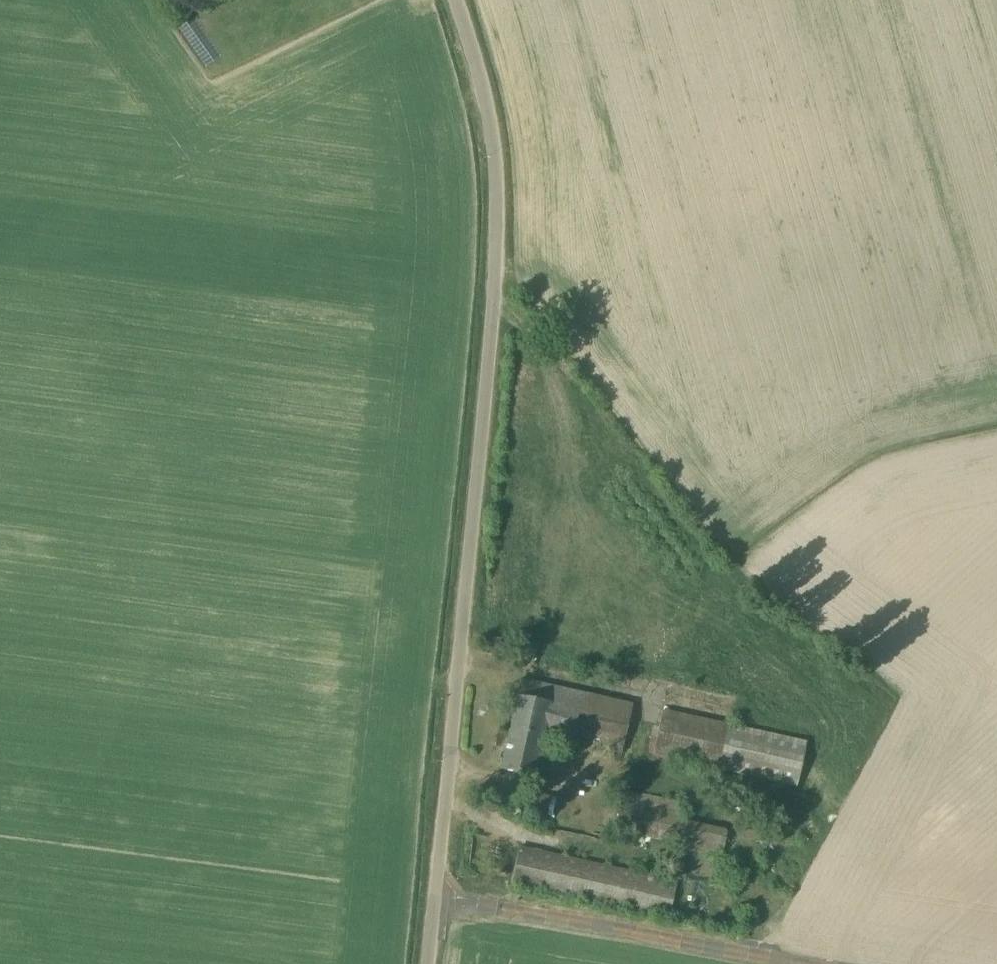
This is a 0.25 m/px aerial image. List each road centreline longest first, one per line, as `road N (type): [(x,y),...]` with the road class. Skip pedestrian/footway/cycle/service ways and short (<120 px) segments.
road 1 (unclassified): [(434,963),(458,771),(502,201),(501,130),(450,0)]

